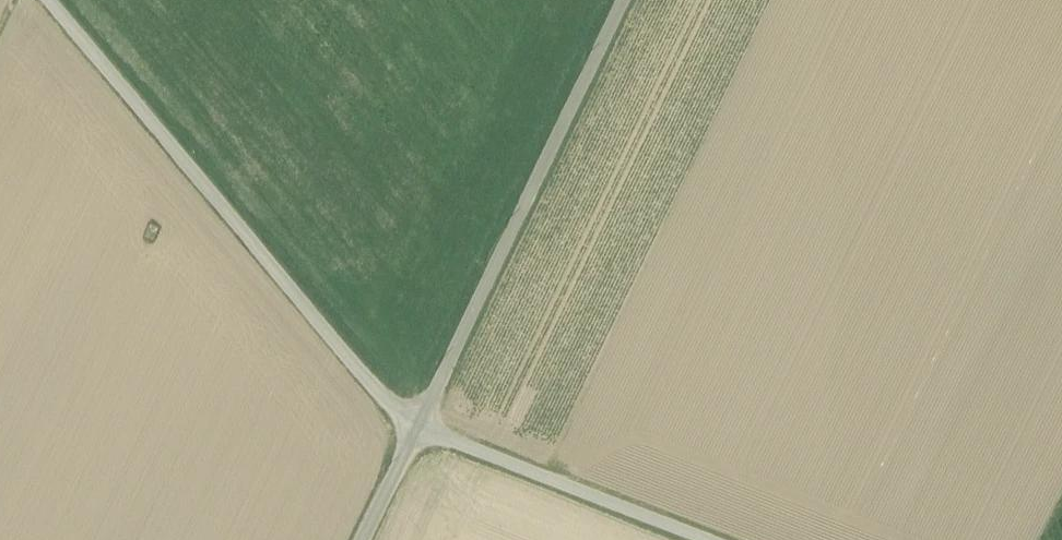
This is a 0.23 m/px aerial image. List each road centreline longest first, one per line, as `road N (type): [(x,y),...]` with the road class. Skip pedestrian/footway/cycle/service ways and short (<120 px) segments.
road 1 (track): [(416,429),(49,0)]
road 2 (unclassified): [(623,0),(416,429)]
road 3 (unclassified): [(708,539),(416,429)]
road 4 (unclassified): [(416,429),(362,539)]

